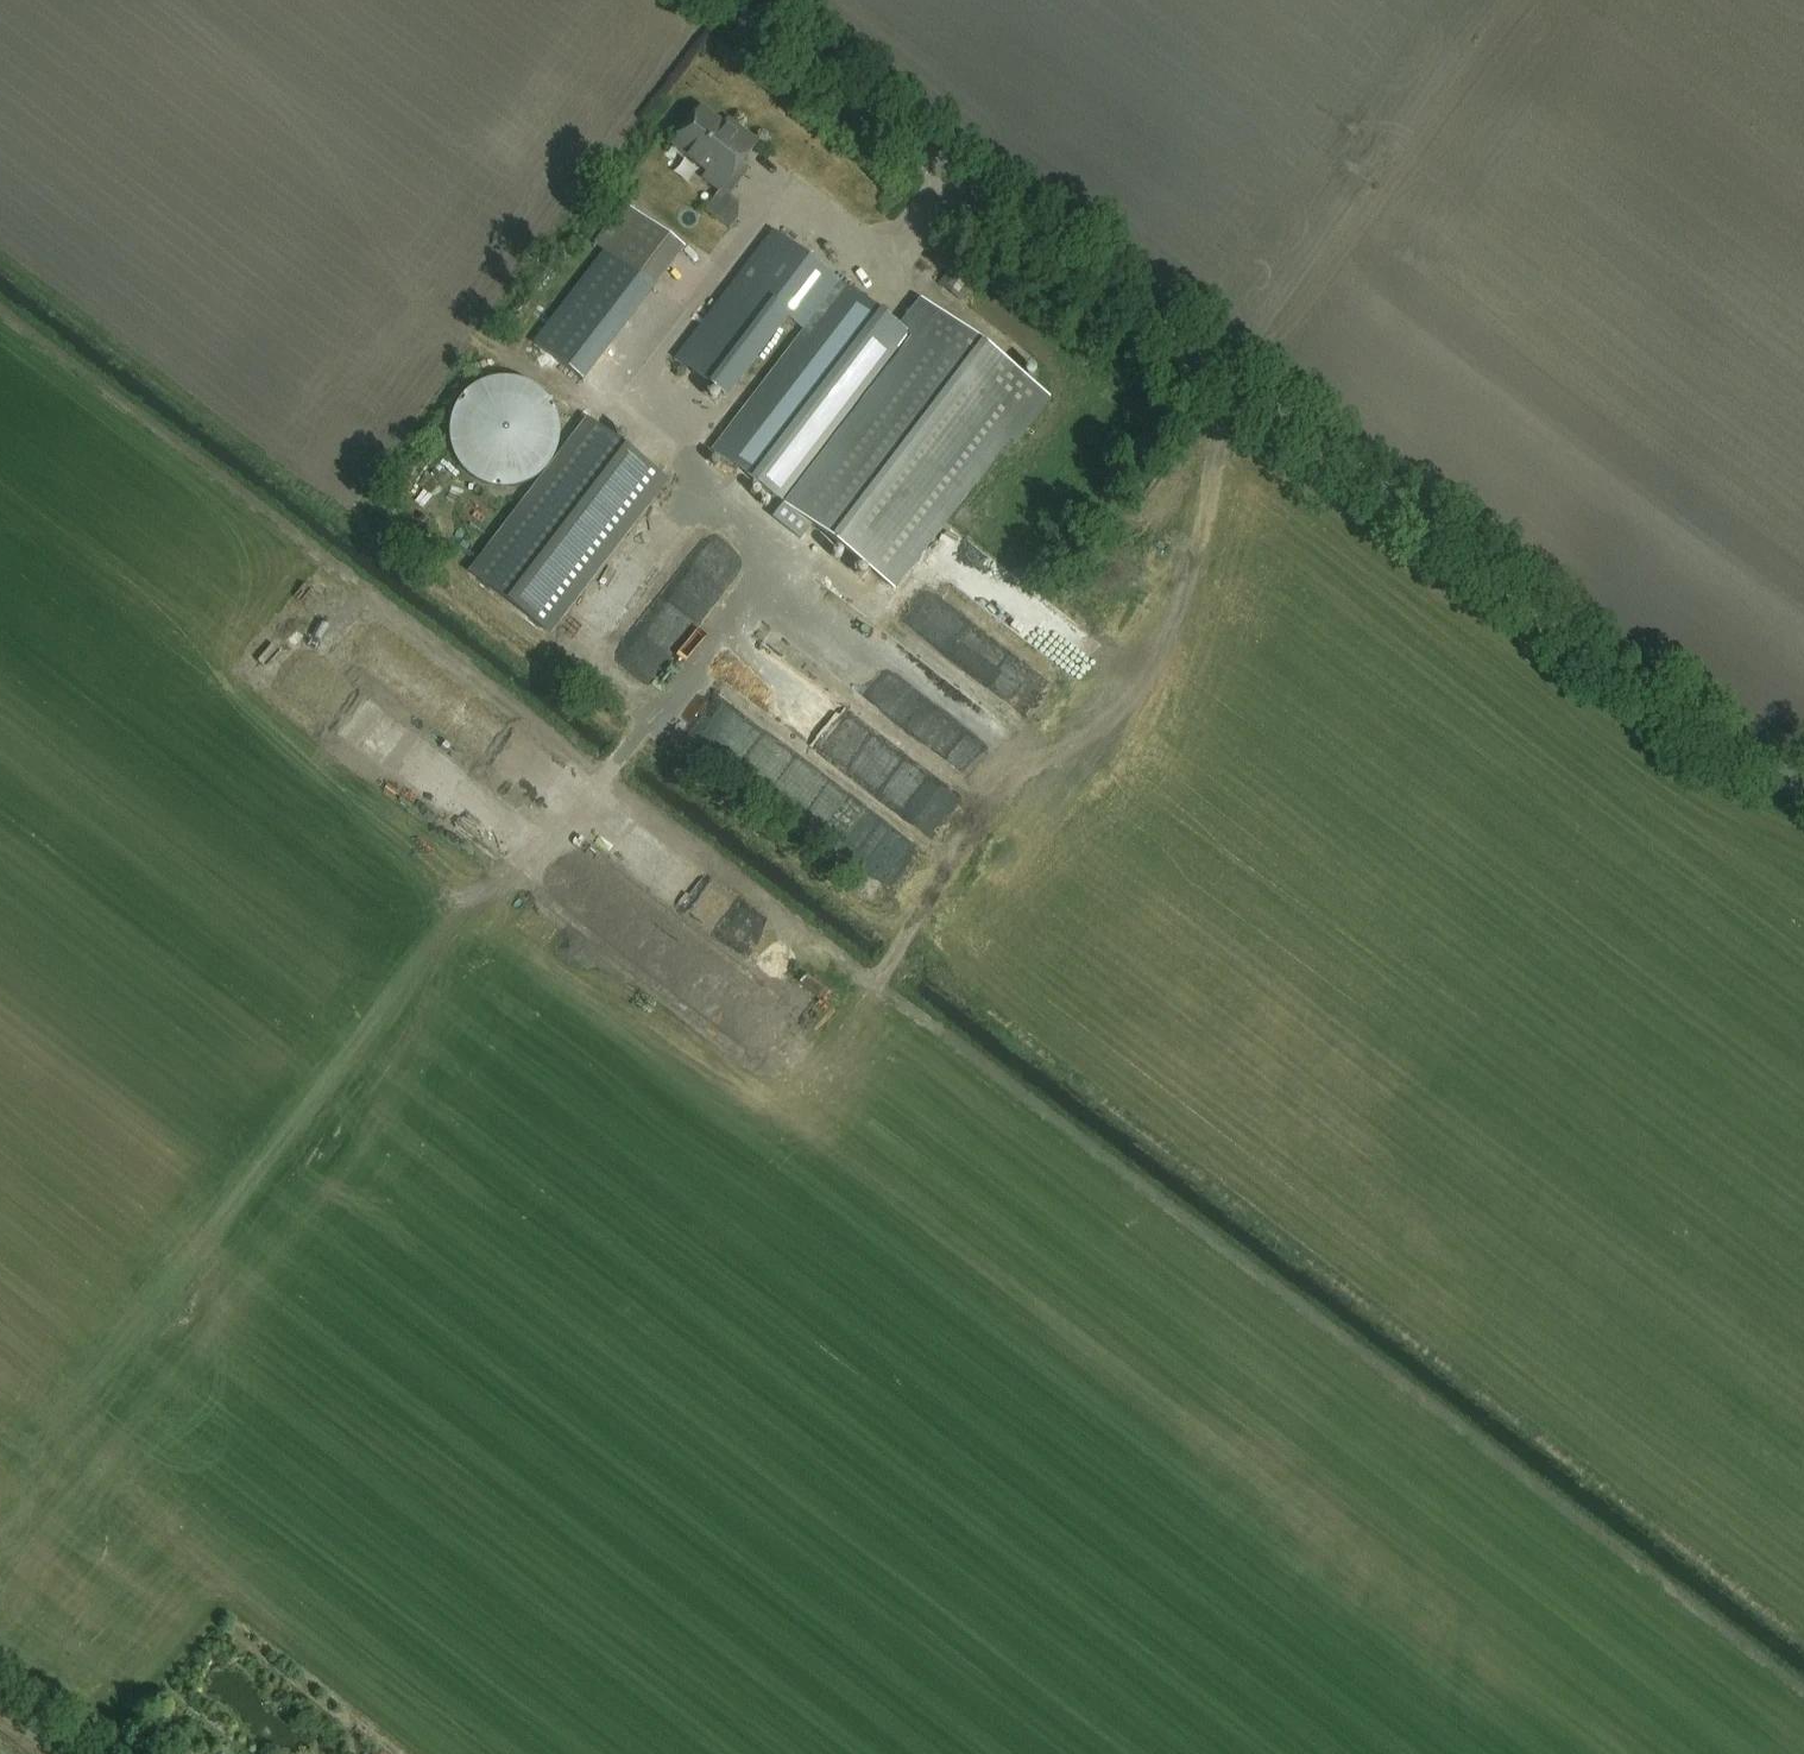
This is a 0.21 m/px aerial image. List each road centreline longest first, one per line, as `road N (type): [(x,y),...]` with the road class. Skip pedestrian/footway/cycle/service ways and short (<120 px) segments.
road 1 (unclassified): [(1803,789),(1699,734),(724,0)]

